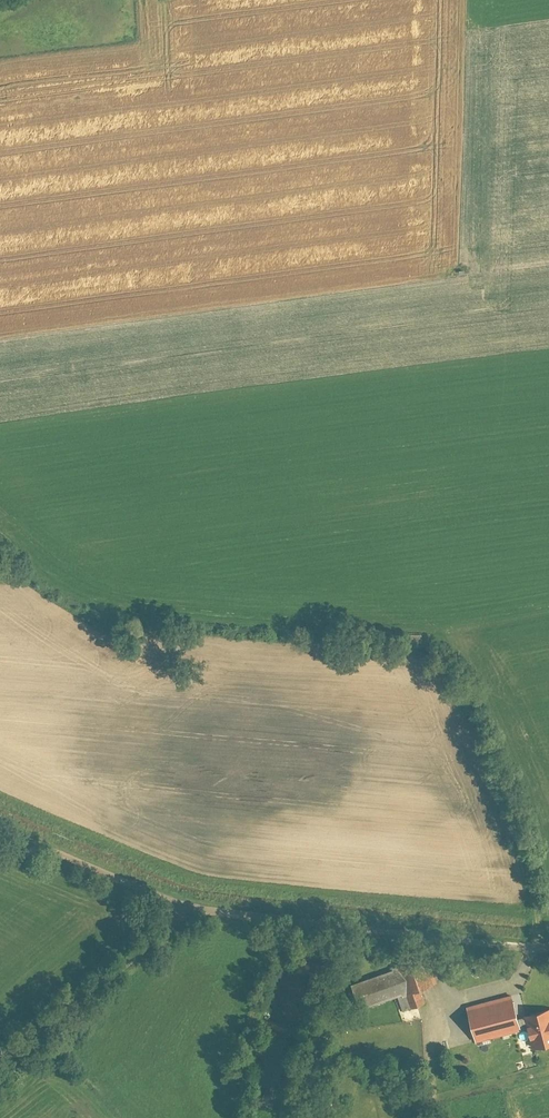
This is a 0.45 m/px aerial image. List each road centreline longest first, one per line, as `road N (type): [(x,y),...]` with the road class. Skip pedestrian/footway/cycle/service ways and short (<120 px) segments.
road 1 (residential): [(188,907),(548,945)]
road 2 (residential): [(188,907),(0,1066)]
road 3 (residential): [(0,830),(188,907)]

